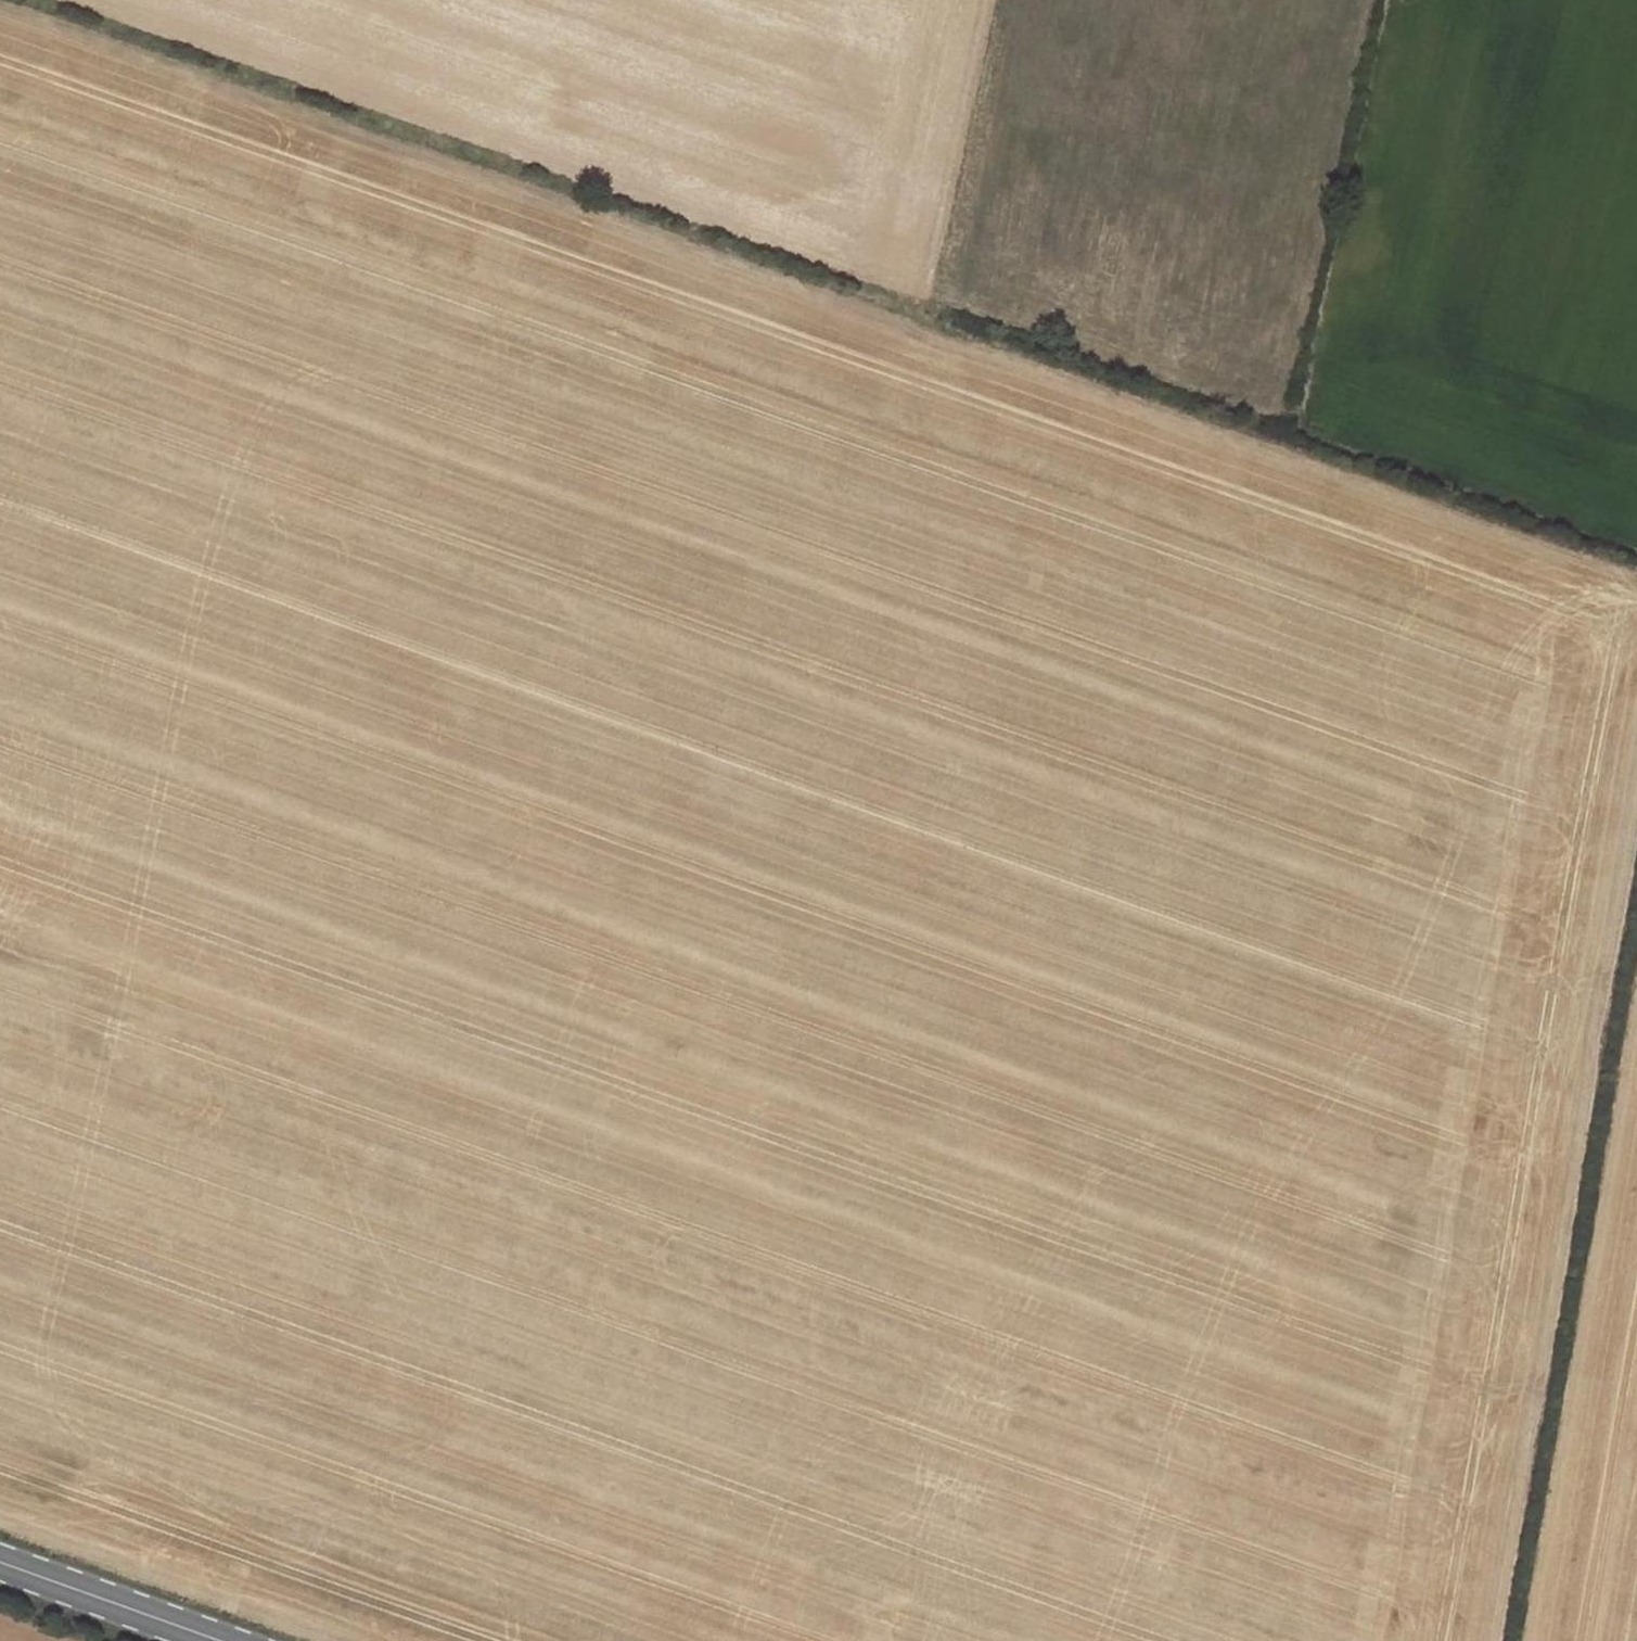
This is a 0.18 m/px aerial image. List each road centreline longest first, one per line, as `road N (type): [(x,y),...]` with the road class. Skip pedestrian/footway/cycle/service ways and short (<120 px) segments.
road 1 (secondary): [(192,1640),(0,1573)]

